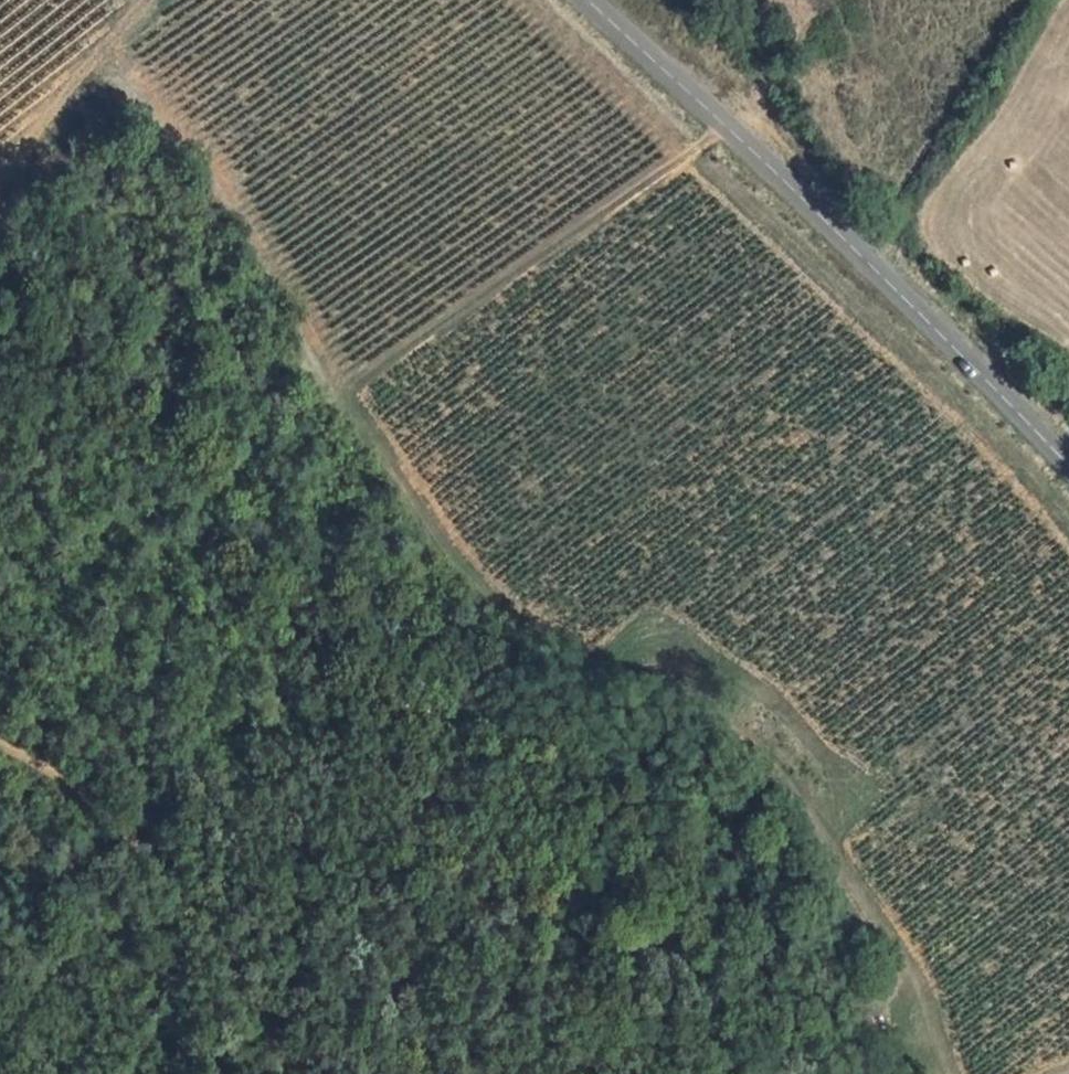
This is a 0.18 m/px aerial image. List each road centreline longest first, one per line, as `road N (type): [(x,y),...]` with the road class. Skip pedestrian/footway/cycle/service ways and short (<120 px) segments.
road 1 (tertiary): [(1068,468),(760,153),(589,0)]
road 2 (track): [(0,745),(116,815),(241,963),(298,1073)]

